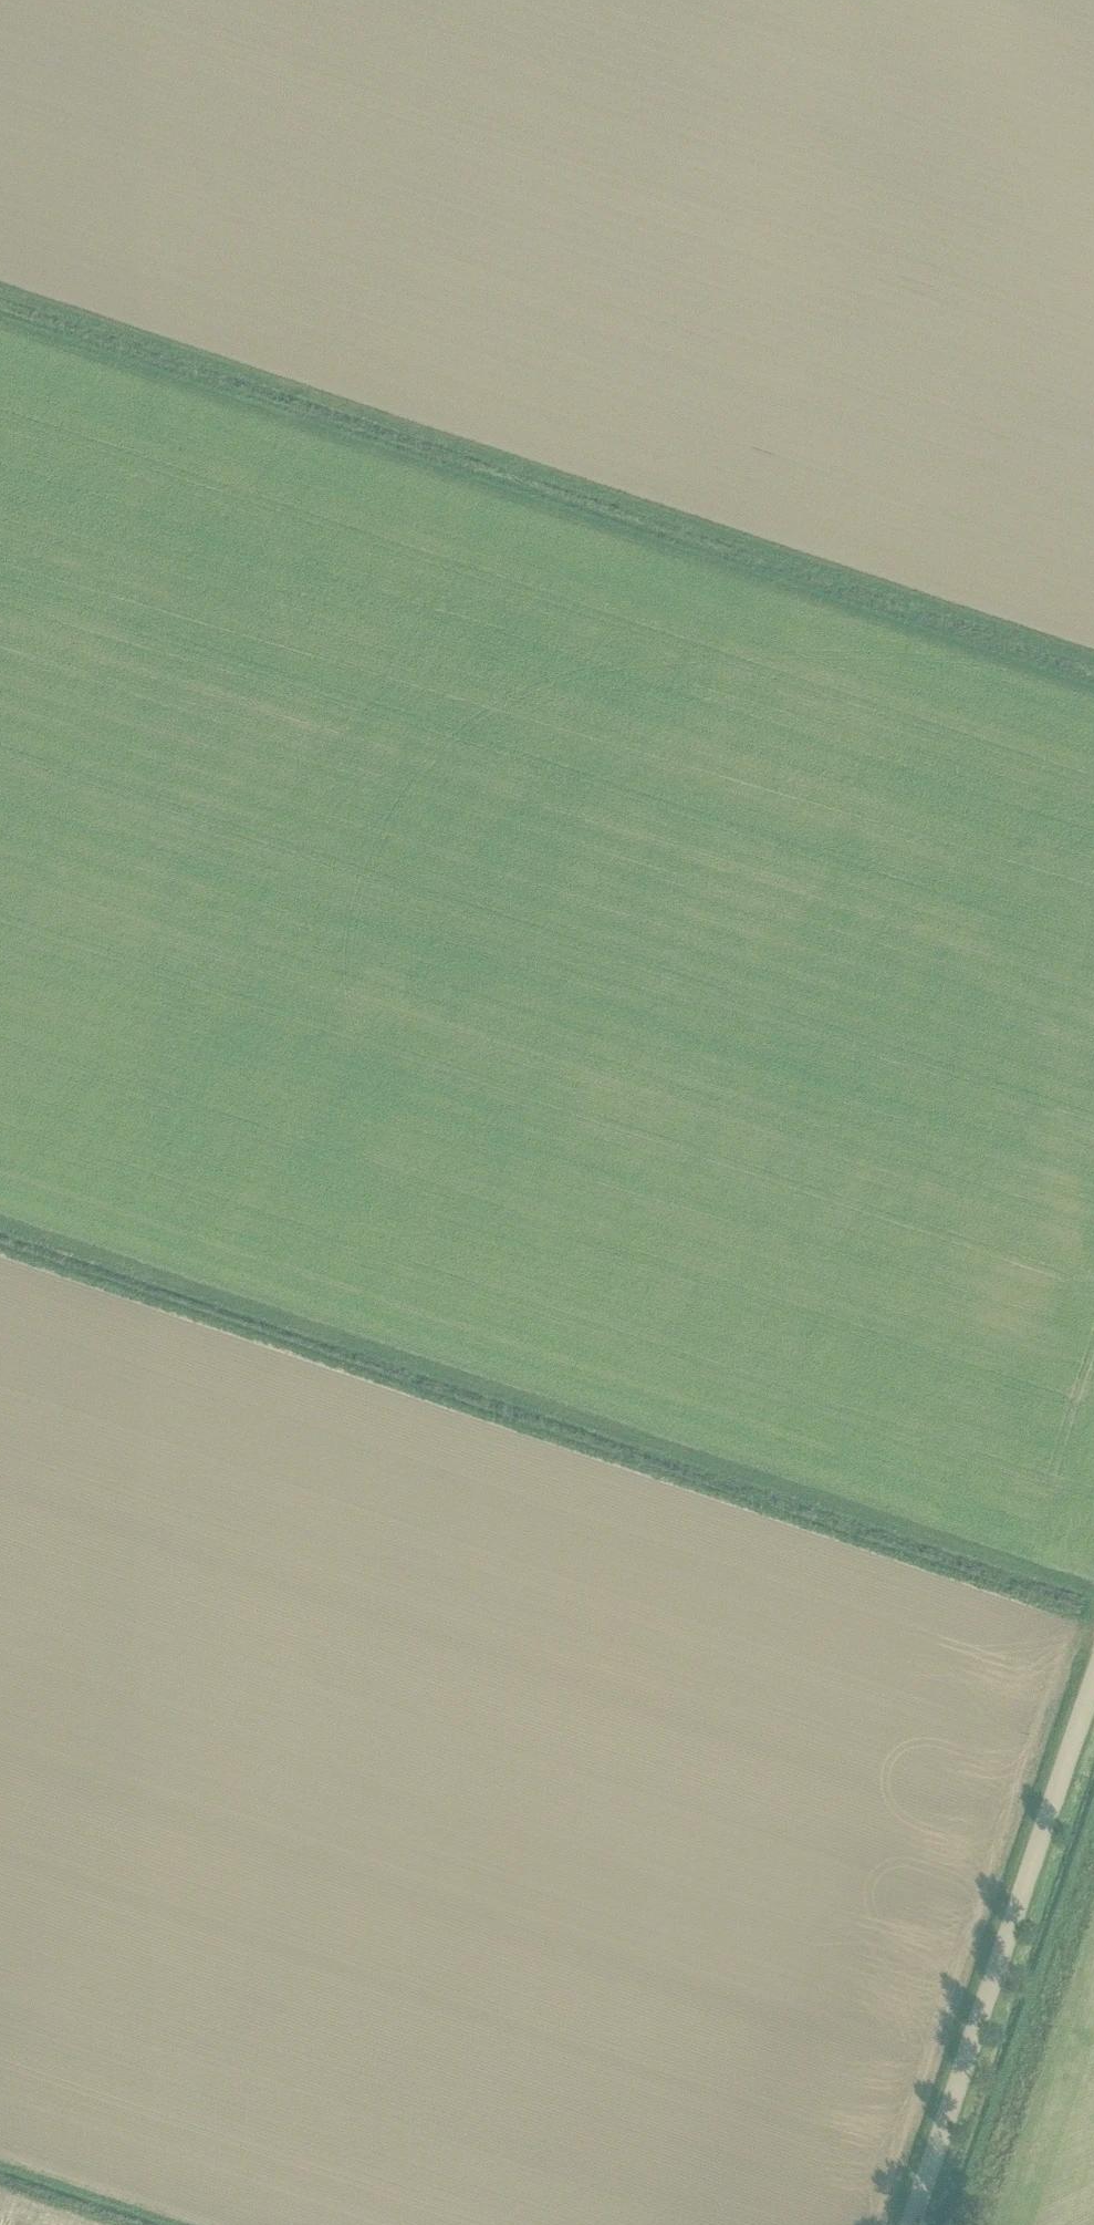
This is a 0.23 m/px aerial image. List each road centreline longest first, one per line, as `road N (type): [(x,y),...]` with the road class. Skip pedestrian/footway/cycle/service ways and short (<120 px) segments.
road 1 (tertiary): [(912,2224),(1093,1686)]

